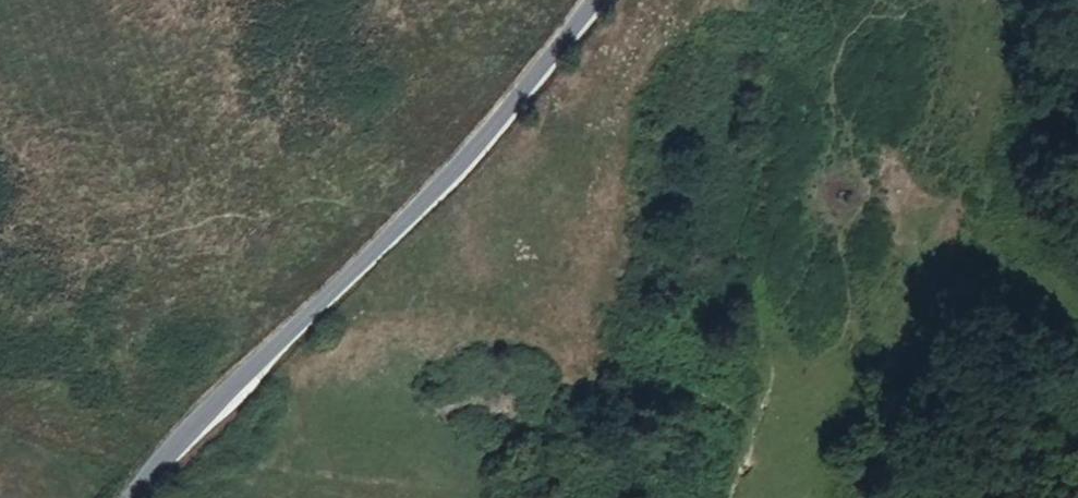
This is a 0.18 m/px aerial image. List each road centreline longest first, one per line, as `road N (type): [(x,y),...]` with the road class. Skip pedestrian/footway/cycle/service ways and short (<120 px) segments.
road 1 (unclassified): [(135,497),(192,428),(468,158),(598,0)]

